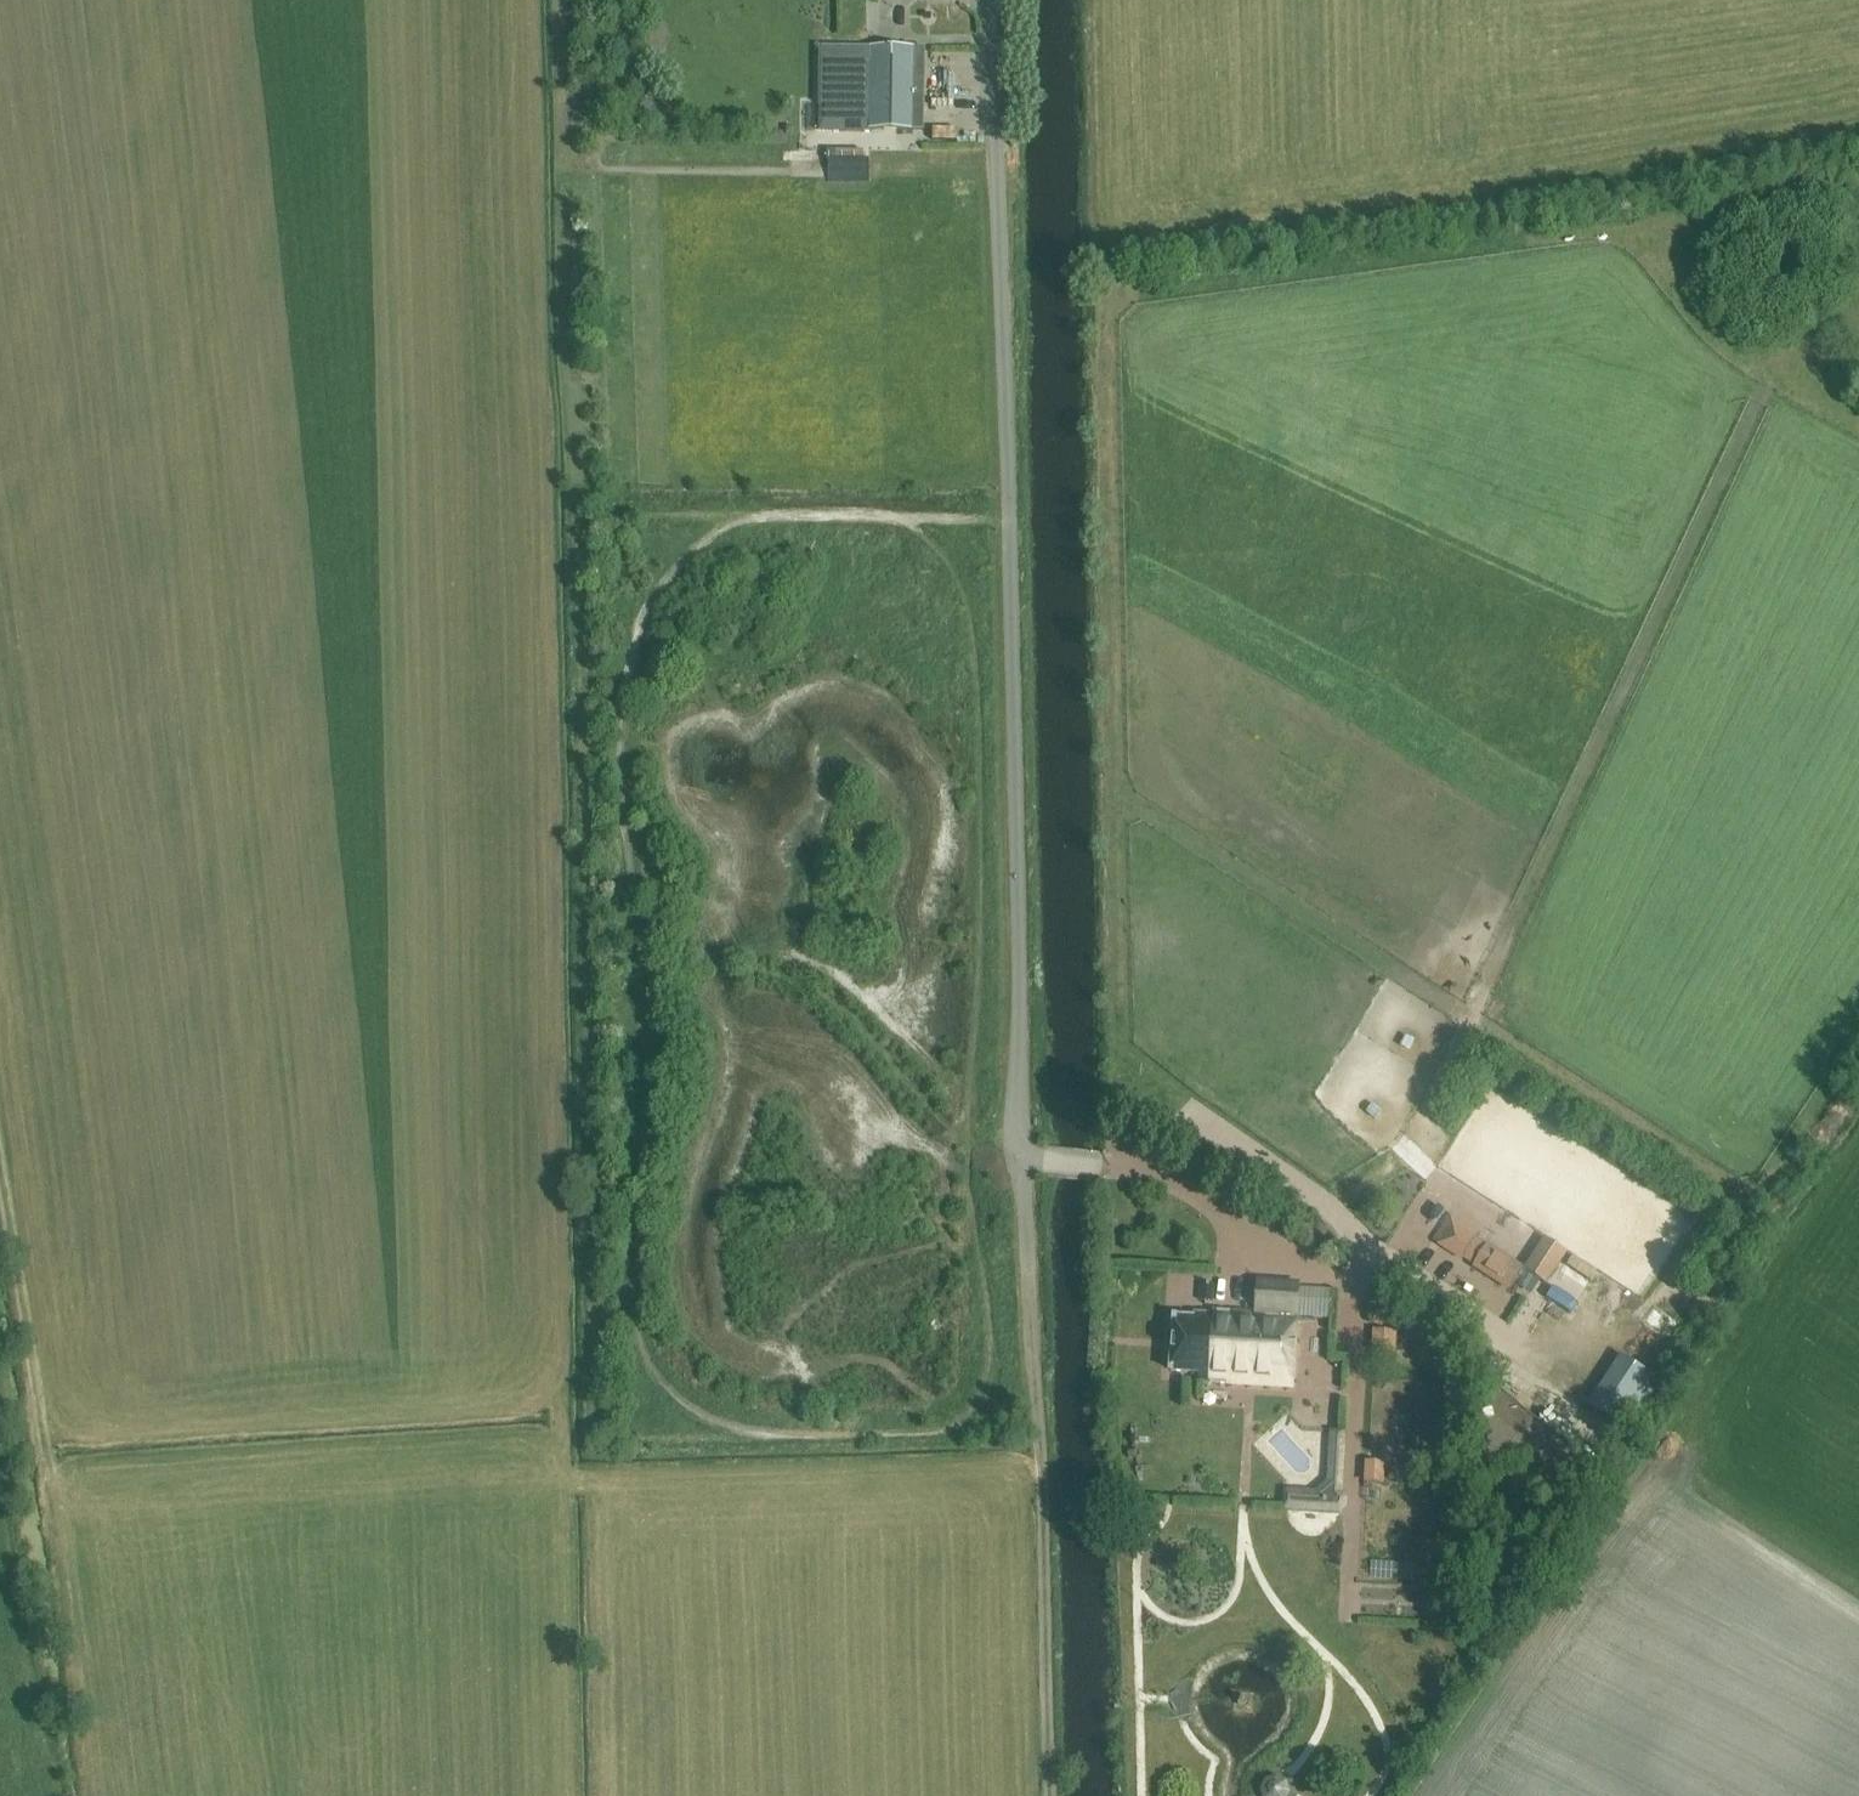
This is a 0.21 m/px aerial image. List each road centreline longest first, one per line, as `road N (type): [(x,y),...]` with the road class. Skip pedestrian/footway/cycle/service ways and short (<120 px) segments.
road 1 (track): [(1035,1795),(1028,1161),(997,0)]

